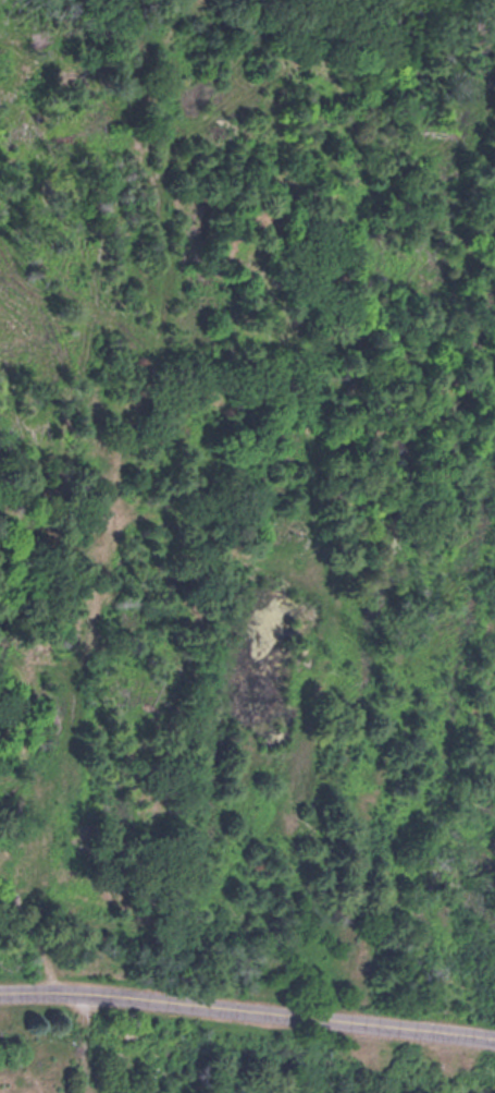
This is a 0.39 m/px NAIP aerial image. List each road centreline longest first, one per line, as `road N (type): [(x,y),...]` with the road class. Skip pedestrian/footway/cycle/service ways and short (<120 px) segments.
road 1 (residential): [(494,1041),(187,1003),(0,997)]

